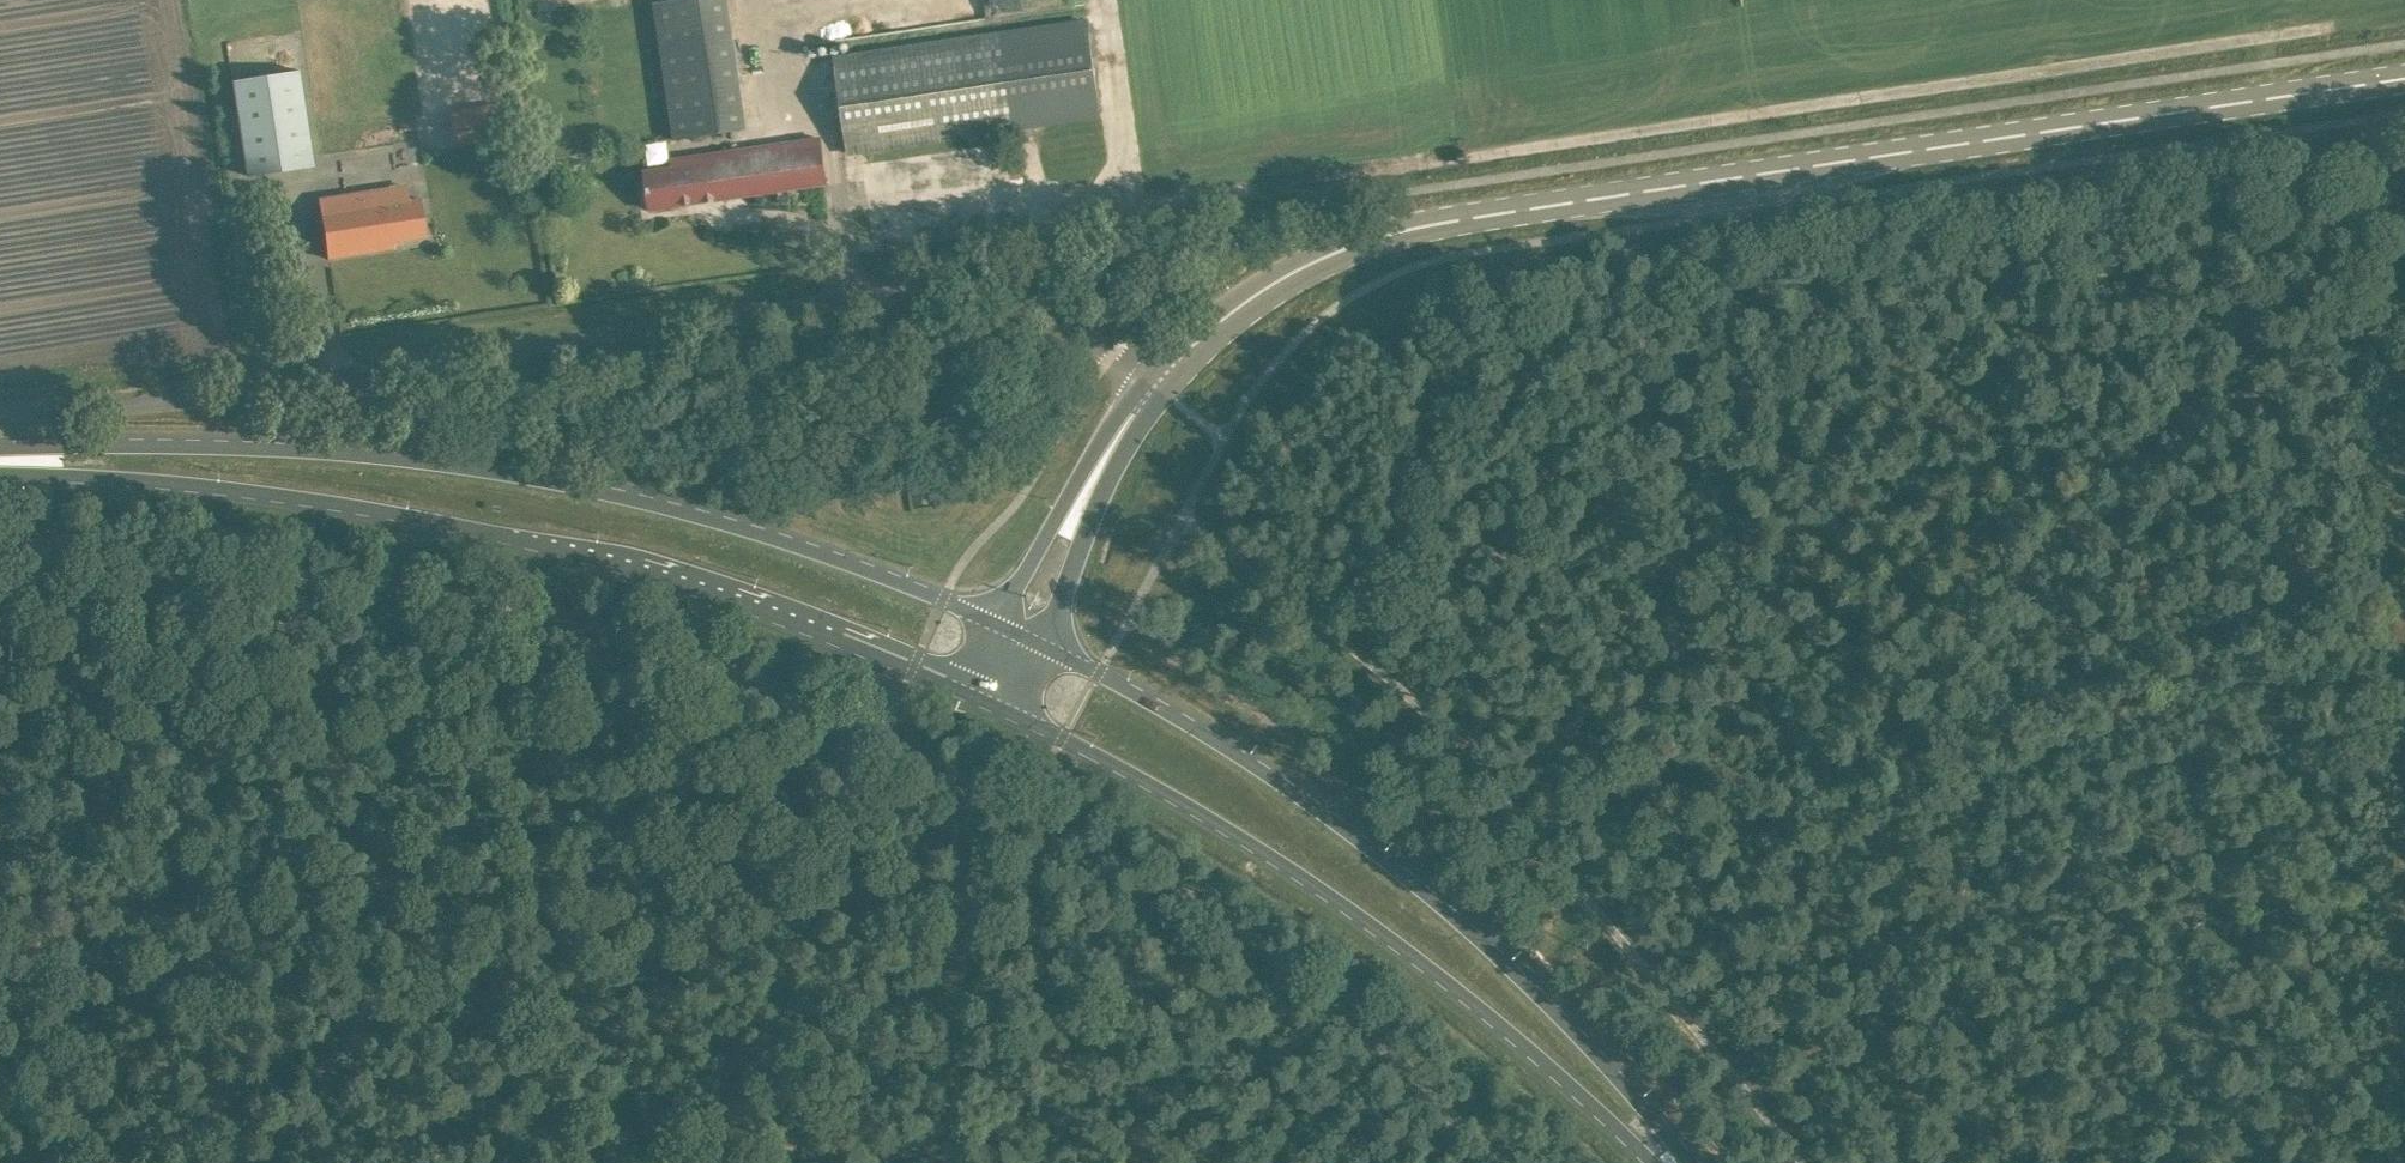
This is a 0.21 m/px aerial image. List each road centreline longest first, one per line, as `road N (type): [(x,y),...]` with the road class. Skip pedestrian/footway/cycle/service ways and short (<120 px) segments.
road 1 (track): [(2320,27),(1044,218),(1005,285)]
road 2 (secondary): [(1155,384),(1286,275),(1411,223),(2404,80)]
road 3 (unclassified): [(1155,384),(1038,300),(1005,285),(955,284),(115,406),(0,411)]
road 4 (track): [(2386,1162),(2378,84)]
road 5 (primary): [(0,470),(470,530),(651,568),(828,626),(993,697)]
road 6 (primary): [(995,619),(701,515),(441,458),(260,444),(0,455)]
road 7 (primary): [(1681,1162),(1596,1052),(1348,822),(1102,669),(1039,642)]
road 8 (primary): [(993,697),(1128,769),(1413,958),(1666,1162)]
road 9 (track): [(968,780),(953,1141)]
road 10 (secondary): [(1039,642),(1080,551),(1102,460)]
road 11 (secondary): [(1102,460),(995,619)]

